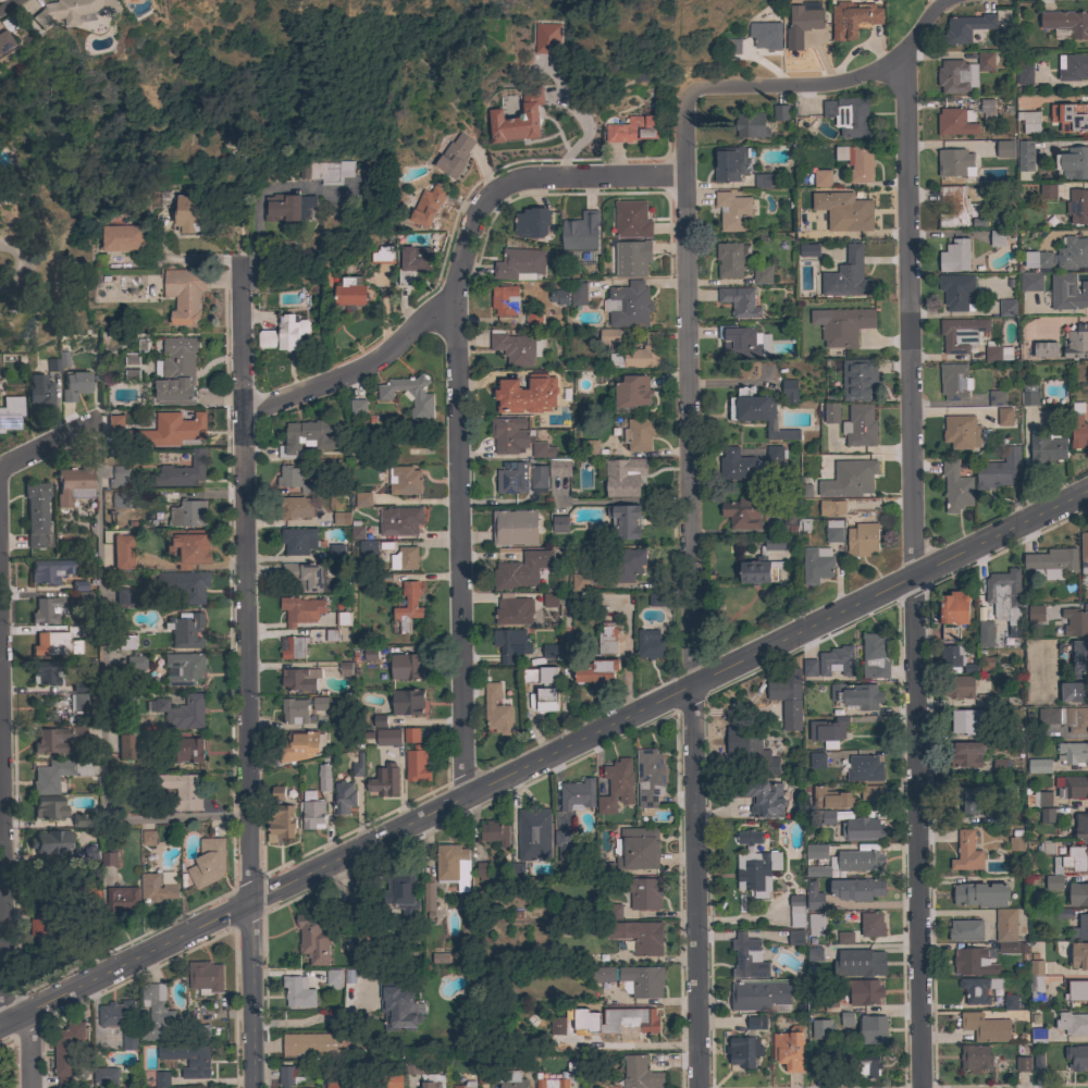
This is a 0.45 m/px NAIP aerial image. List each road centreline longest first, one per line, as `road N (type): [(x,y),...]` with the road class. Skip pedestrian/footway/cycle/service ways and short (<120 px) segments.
road 1 (tertiary): [(1087,496),(0,1028)]
road 2 (residential): [(923,1087),(904,55)]
road 3 (residential): [(701,1087),(684,97)]
road 4 (tertiary): [(255,1087),(242,261)]
road 5 (residential): [(687,178),(504,182),(480,210),(455,306),(324,390),(269,410),(245,410)]
road 6 (residential): [(466,799),(455,306)]
road 7 (residential): [(946,0),(904,55),(843,85),(719,88),(684,97)]

